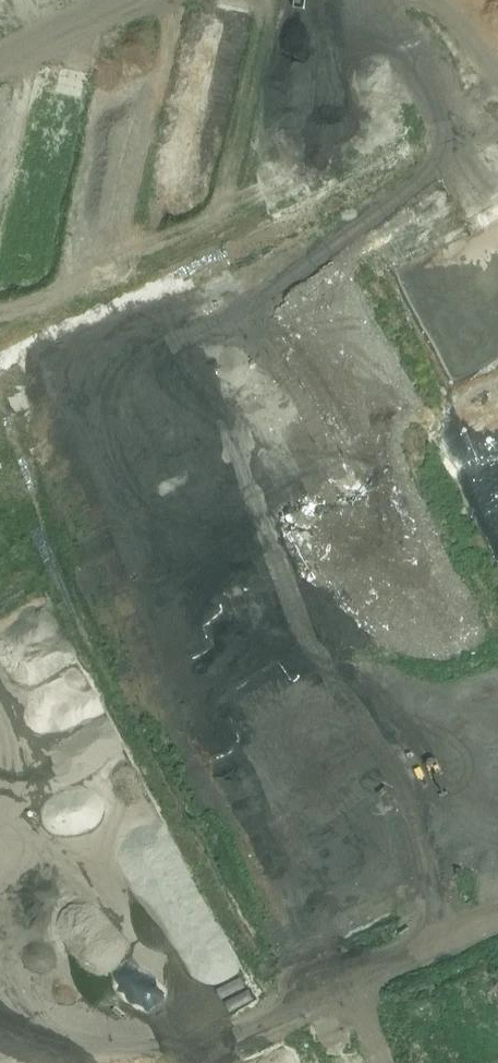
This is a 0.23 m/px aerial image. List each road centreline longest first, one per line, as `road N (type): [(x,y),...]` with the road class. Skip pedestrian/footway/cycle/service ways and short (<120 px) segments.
road 1 (track): [(497,519),(487,542),(370,588),(0,829)]
road 2 (track): [(19,1062),(108,1041),(211,992),(457,862),(497,831)]
road 3 (track): [(0,588),(414,379)]
road 4 (track): [(200,366),(431,278),(497,212)]
road 5 (track): [(237,676),(335,929)]
road 6 (track): [(389,900),(473,1062)]

